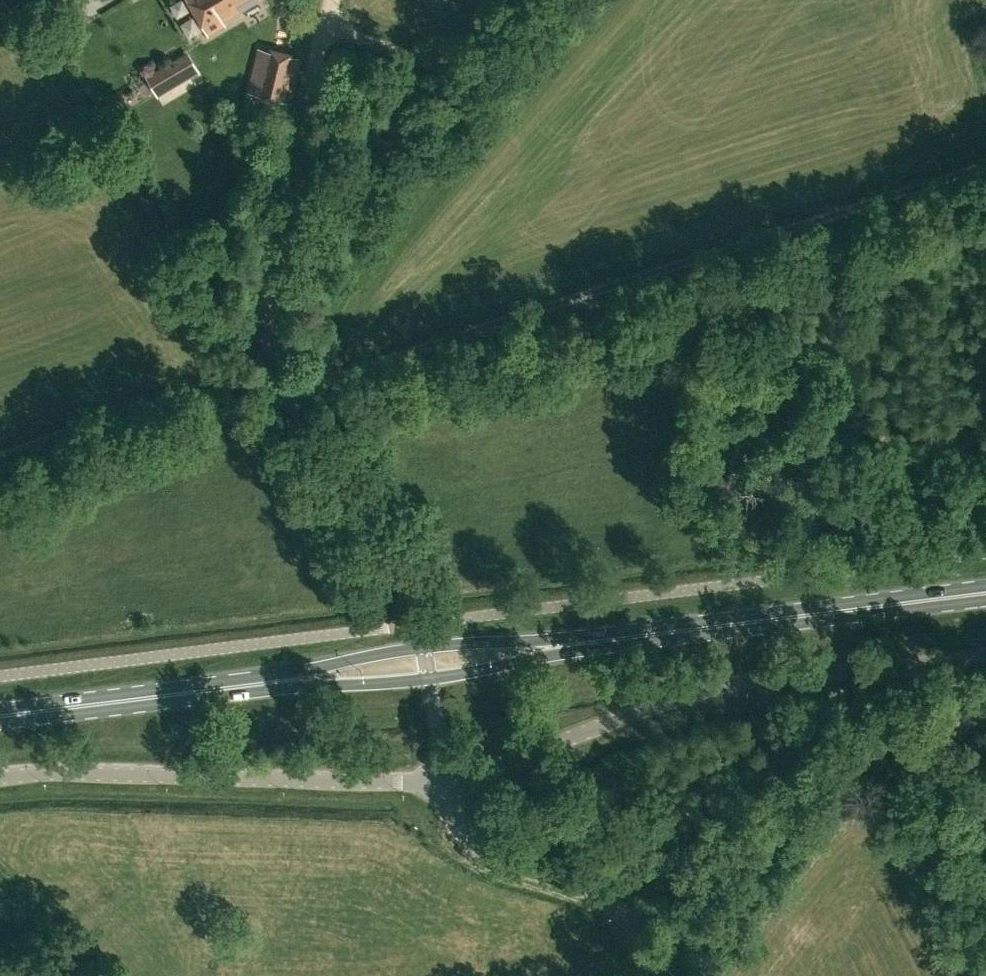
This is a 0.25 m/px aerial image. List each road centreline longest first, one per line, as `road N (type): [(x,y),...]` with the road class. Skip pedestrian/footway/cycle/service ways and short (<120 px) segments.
road 1 (track): [(293,397),(360,366),(985,166)]
road 2 (unclassified): [(424,648),(402,587),(293,397),(268,315),(274,237),(333,0)]
road 3 (unclassified): [(445,782),(725,684),(985,656)]
road 4 (unclassified): [(0,778),(86,772),(445,782)]
road 5 (primary): [(586,642),(985,593)]
road 6 (unclassified): [(668,975),(617,906),(478,849),(451,807),(445,782)]
road 7 (primary): [(264,682),(0,715)]
road 8 (track): [(327,20),(410,55),(466,61),(506,50),(551,0)]
road 9 (primary): [(264,682),(429,678)]
road 10 (primary): [(424,648),(264,682)]
road 11 (primary): [(586,642),(424,648)]
road 12 (primary): [(429,678),(586,642)]

